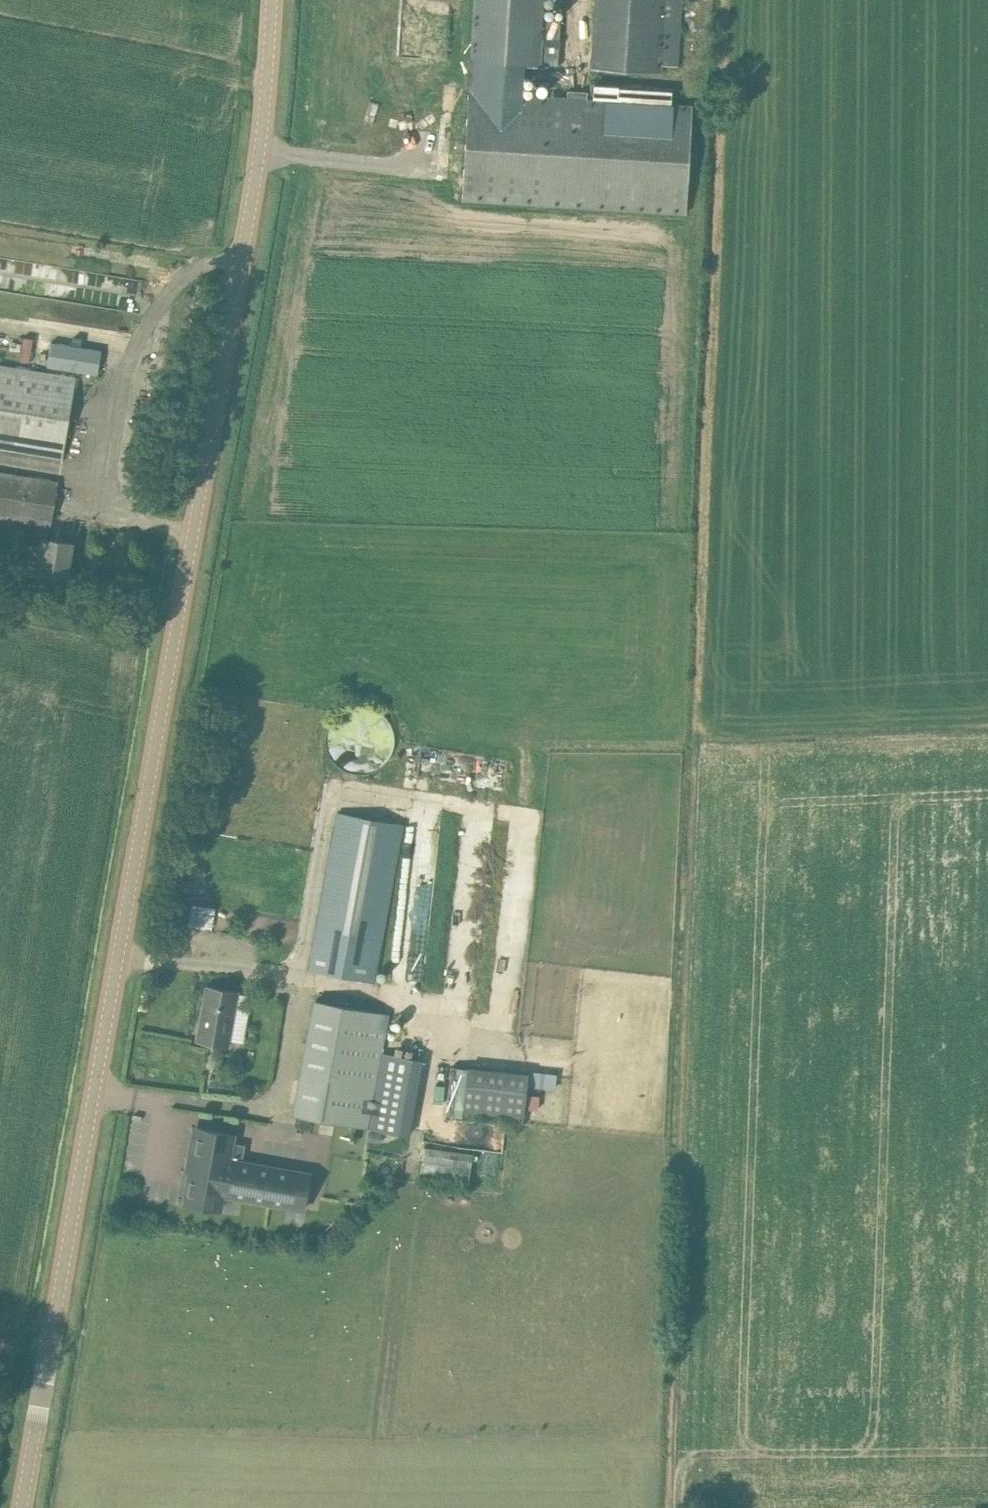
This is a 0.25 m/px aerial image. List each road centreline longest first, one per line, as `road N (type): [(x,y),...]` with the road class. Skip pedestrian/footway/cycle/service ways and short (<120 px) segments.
road 1 (tertiary): [(21,1507),(252,203),(272,0)]

